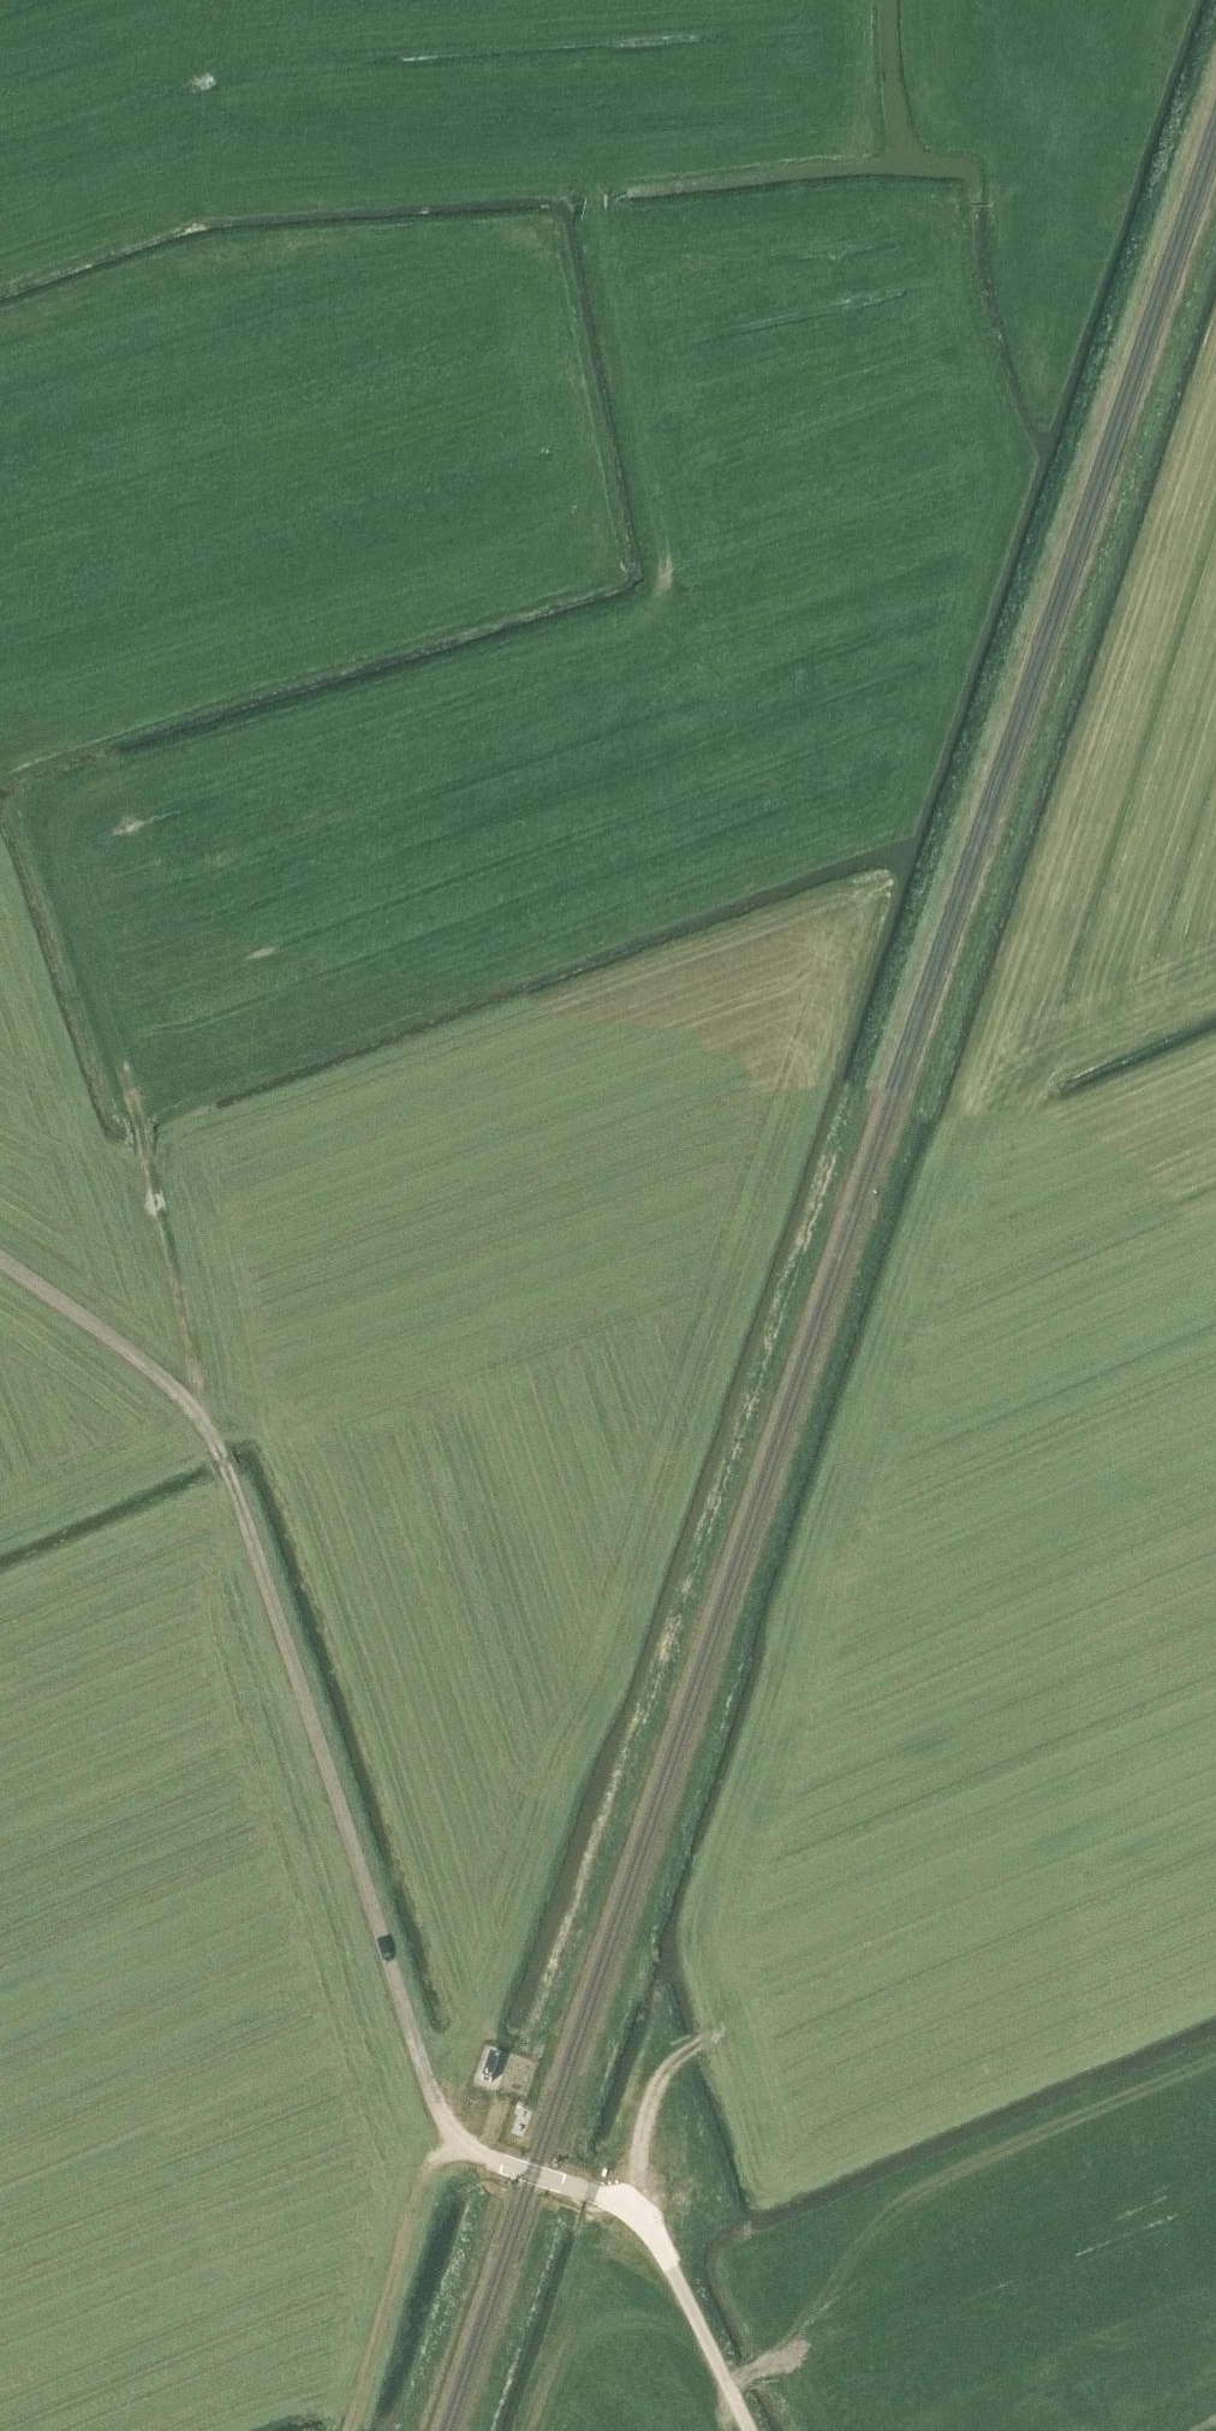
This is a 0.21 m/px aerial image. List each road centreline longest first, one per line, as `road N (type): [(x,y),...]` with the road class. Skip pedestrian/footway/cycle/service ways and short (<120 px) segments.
road 1 (track): [(463,2147),(426,2180),(352,2430)]
road 2 (track): [(634,2222),(644,2113),(664,2075),(725,2028)]

